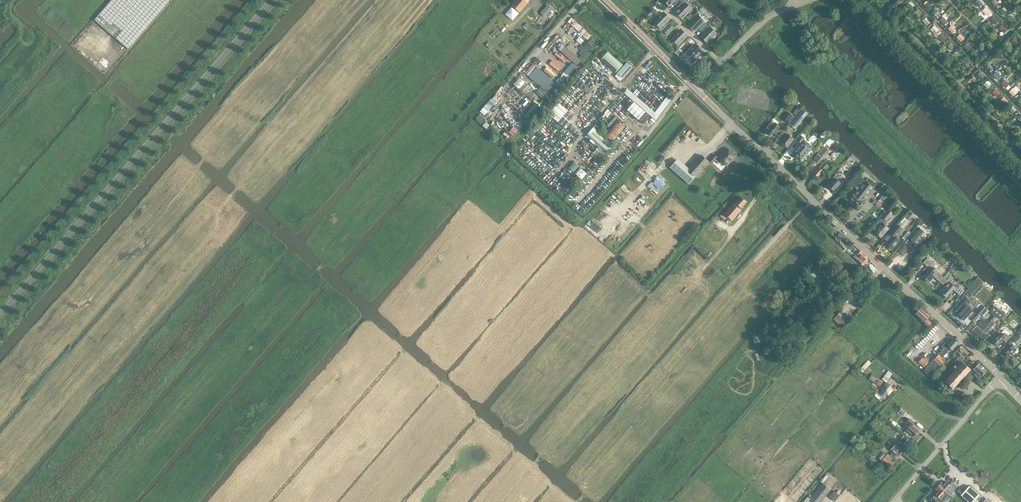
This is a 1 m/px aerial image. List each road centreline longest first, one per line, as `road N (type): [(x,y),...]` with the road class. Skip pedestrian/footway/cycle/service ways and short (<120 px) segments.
road 1 (unclassified): [(1002,379),(696,89)]
road 2 (track): [(585,495),(754,262),(814,201)]
road 3 (unclassified): [(892,501),(1002,379)]
road 4 (track): [(751,359),(748,345),(771,312),(715,256)]
road 5 (unclassified): [(696,89),(757,26),(795,4)]
road 6 (unclassified): [(696,89),(606,0)]

